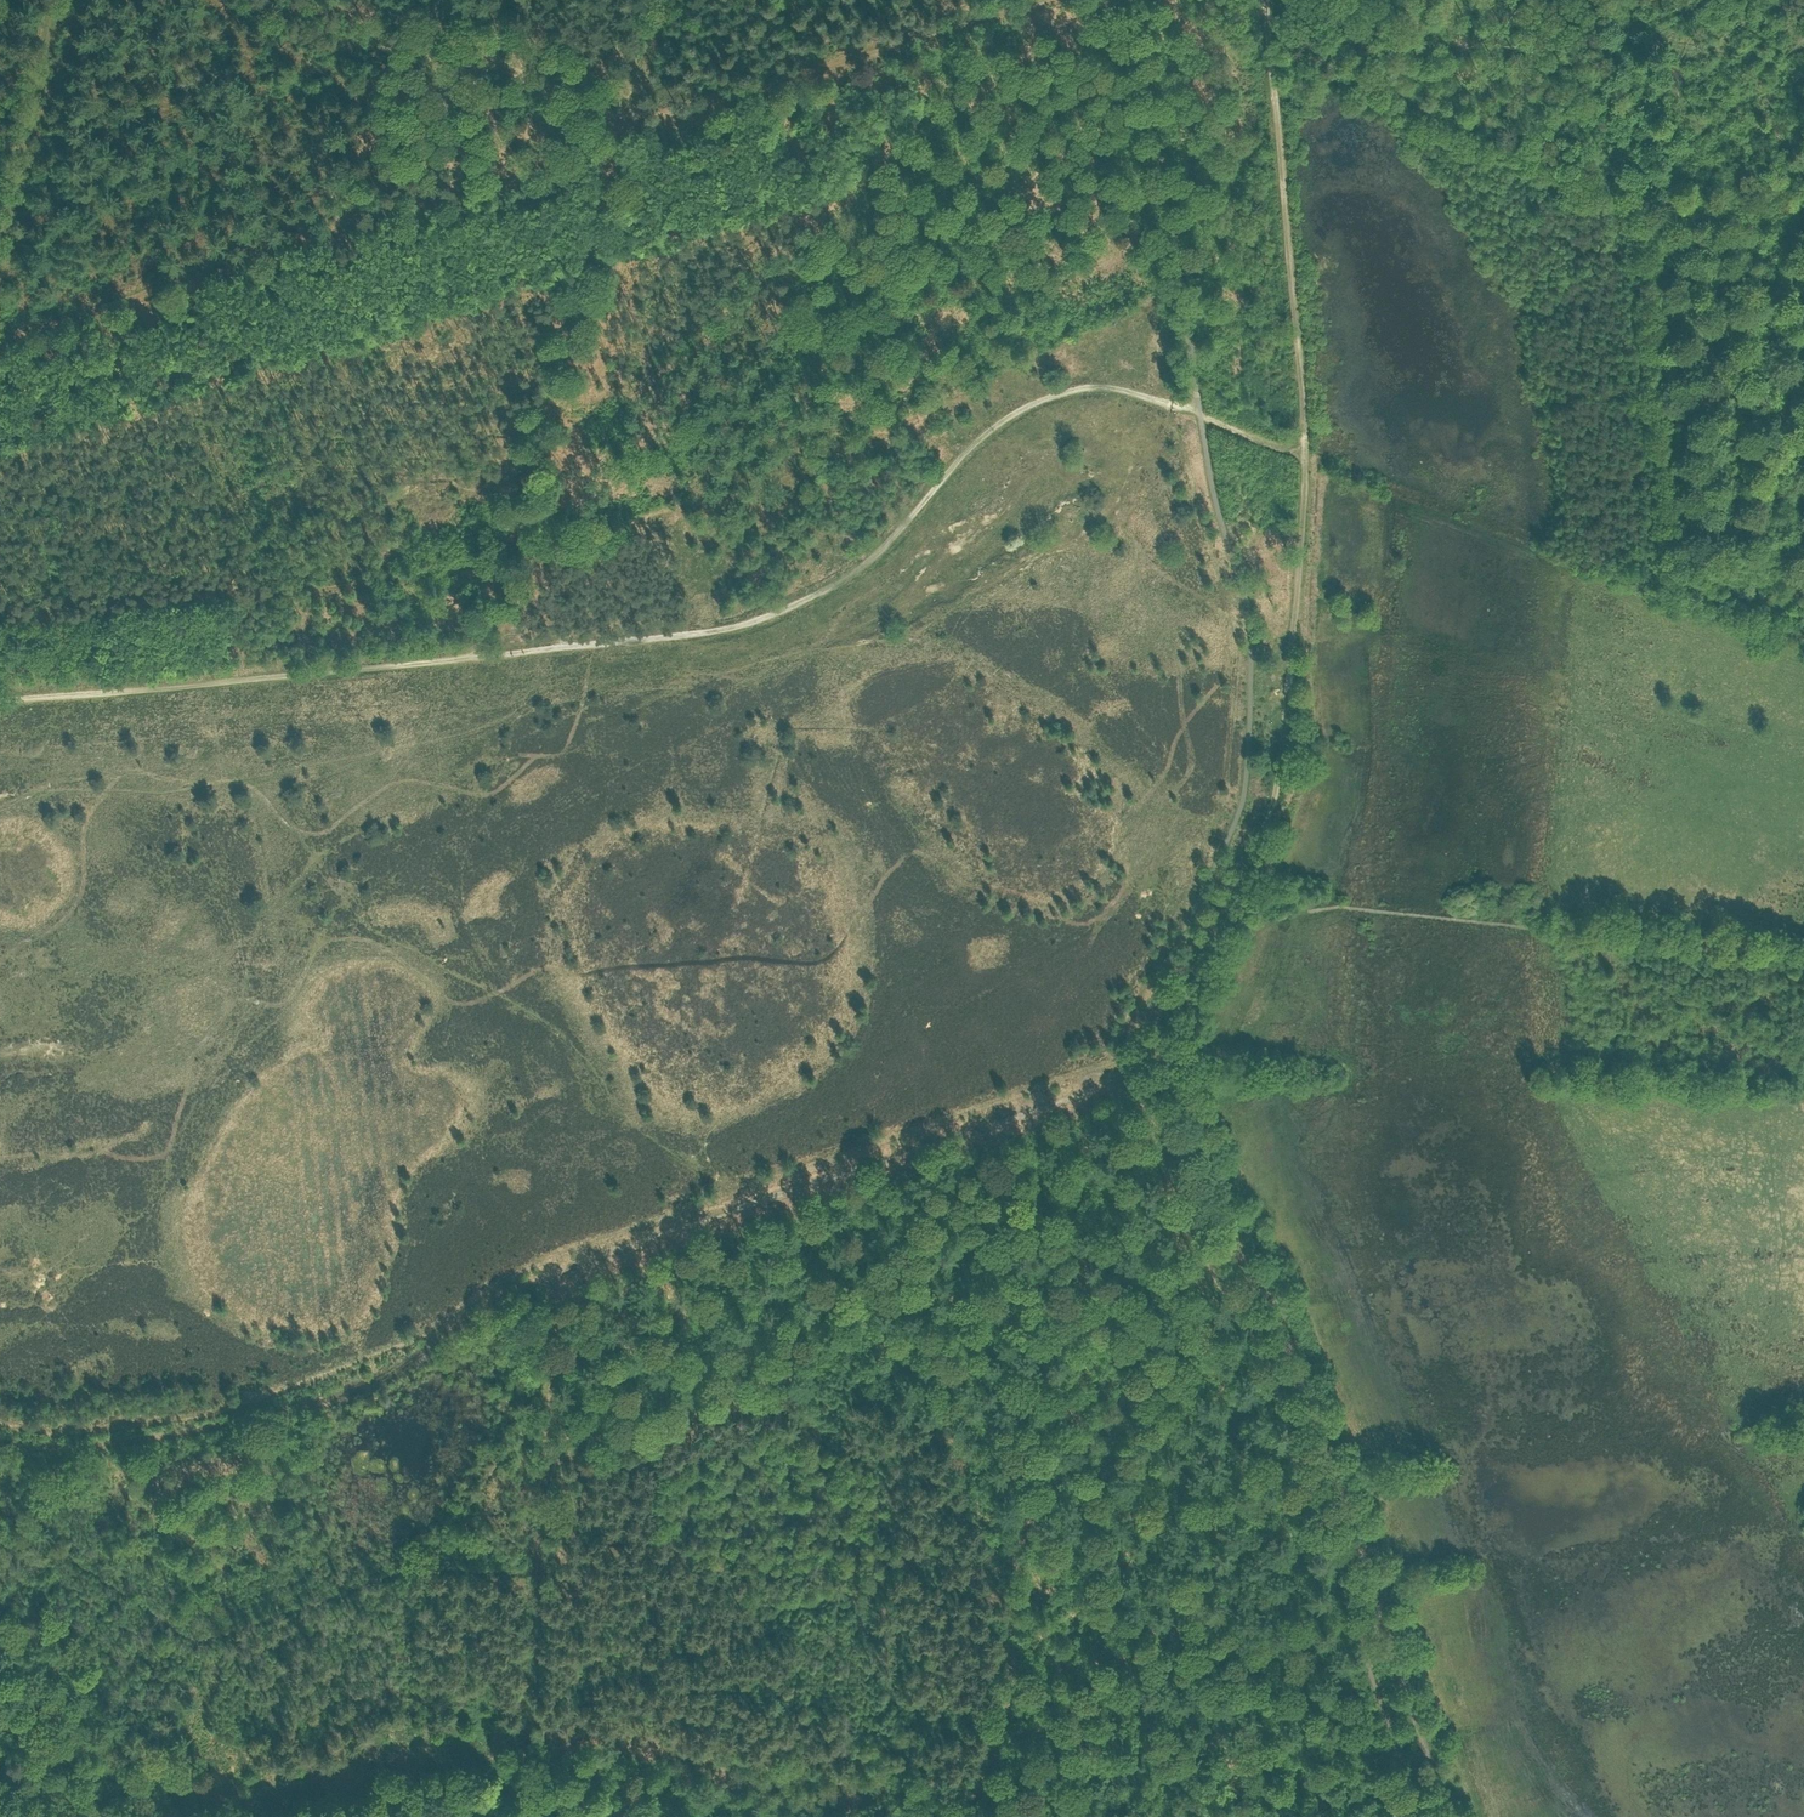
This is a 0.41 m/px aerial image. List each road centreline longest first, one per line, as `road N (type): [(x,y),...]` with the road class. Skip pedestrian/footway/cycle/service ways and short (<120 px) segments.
road 1 (track): [(1167,1054),(1023,1115),(600,1259),(478,1320),(383,1381),(109,1446),(0,1440)]
road 2 (track): [(0,348),(1022,0)]
road 3 (track): [(1306,456),(1154,399),(1107,387),(1075,390),(999,423),(873,556),(788,609),(725,630),(484,655)]
road 4 (track): [(1446,1816),(1294,1366),(1204,1171),(1167,1054)]
road 5 (track): [(1167,1054),(1175,1009),(1274,804),(1306,456)]
road 6 (track): [(517,526),(667,0)]
road 7 (track): [(551,1283),(516,1804)]
road 8 (track): [(484,655),(0,705)]
road 9 (track): [(1306,456),(1265,0)]
road 10 (track): [(630,130),(345,0)]
road 11 (track): [(0,256),(48,0)]
road 12 (track): [(588,1816),(516,1804),(449,1816)]
road 13 (track): [(484,655),(517,526)]

